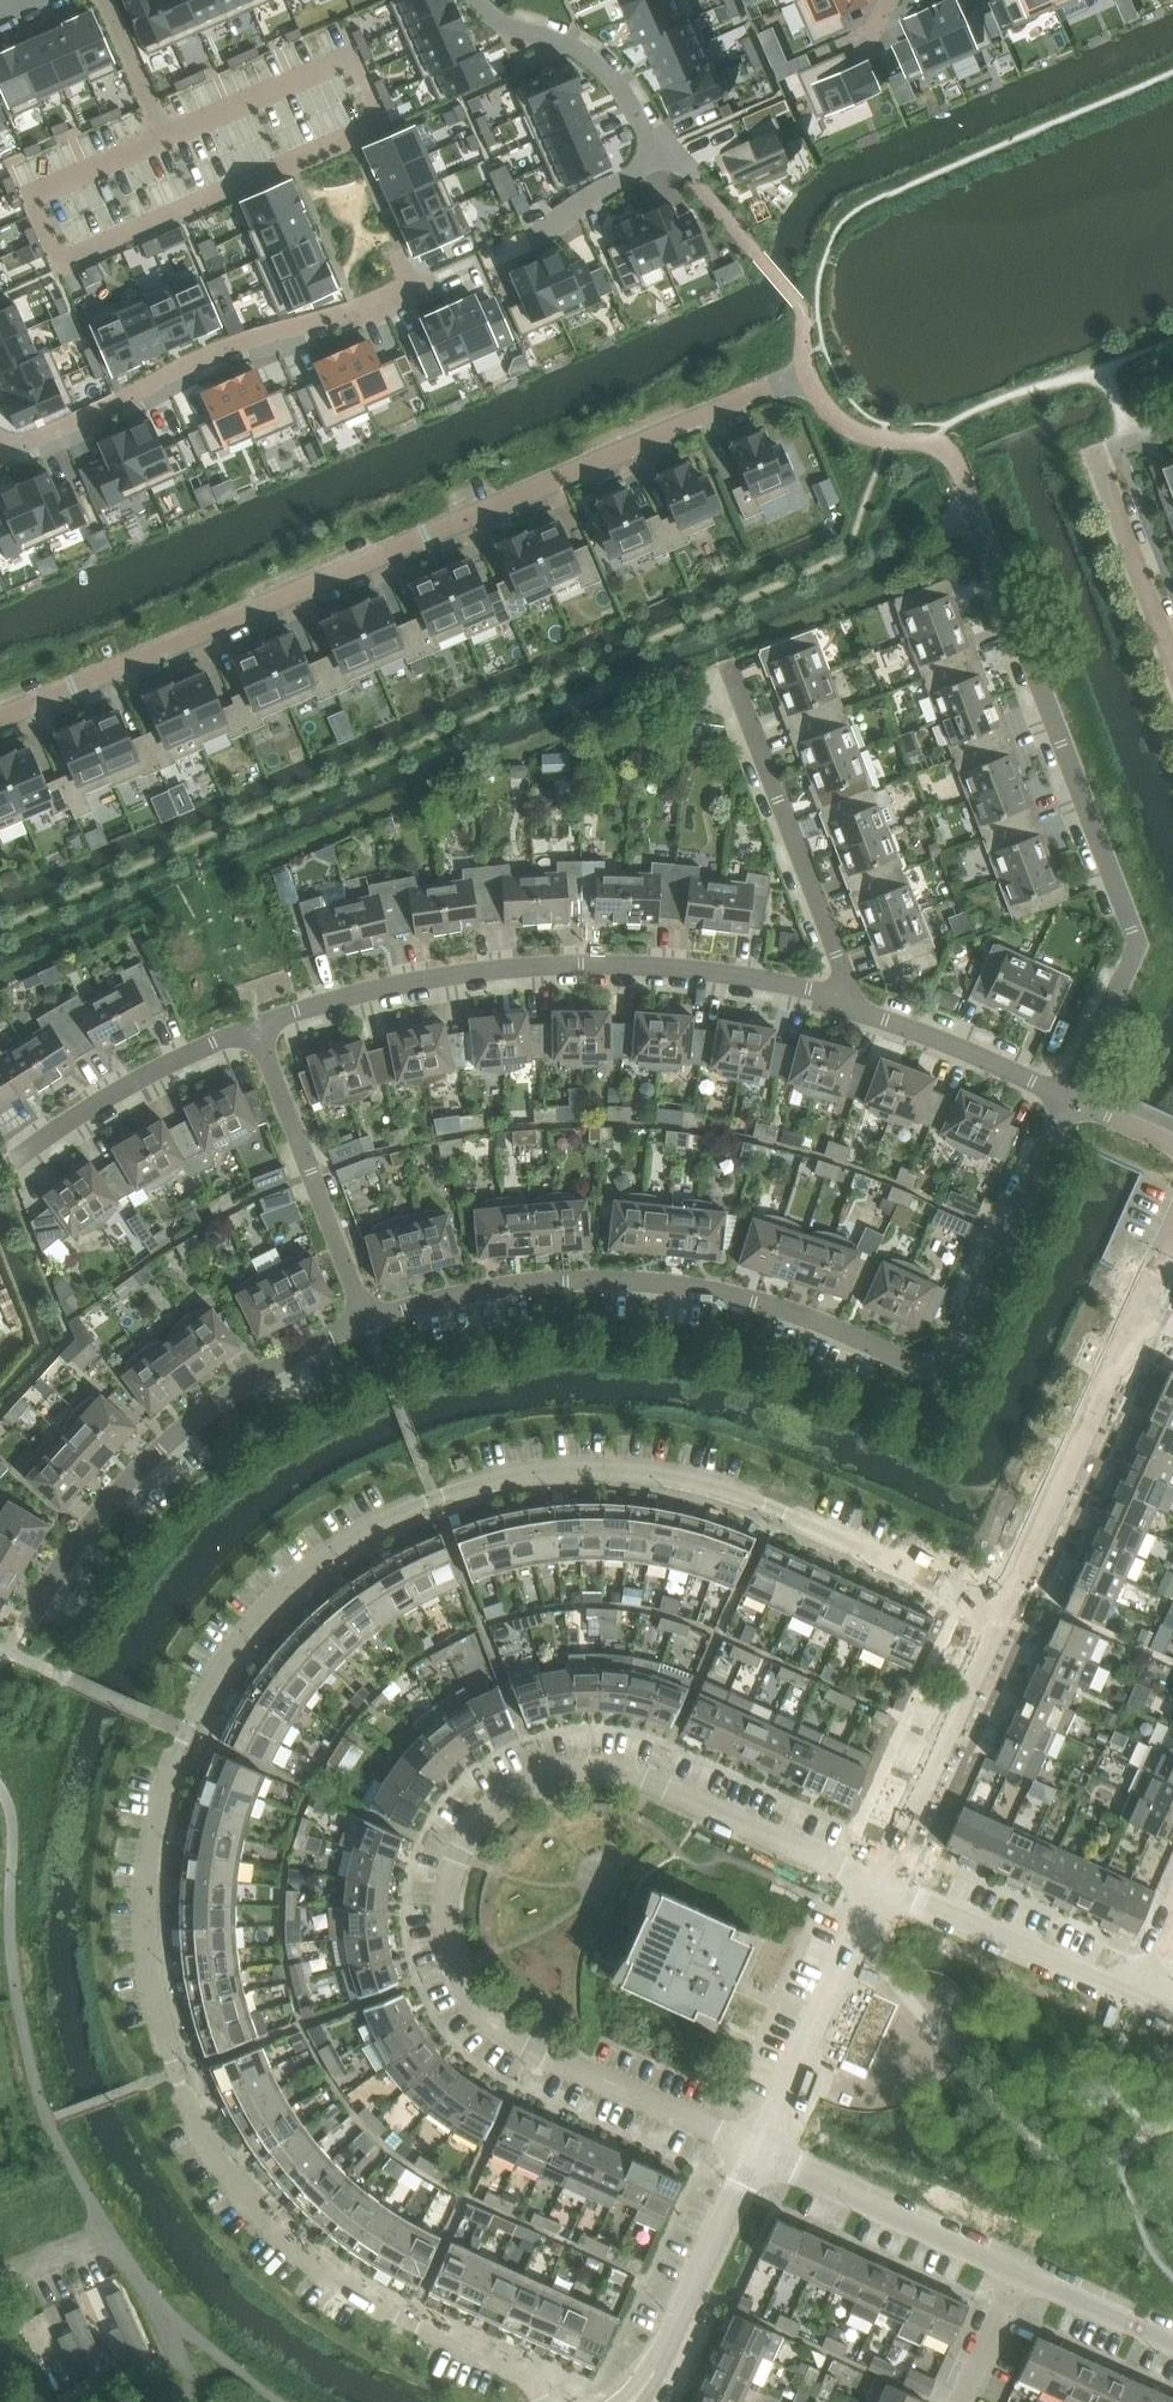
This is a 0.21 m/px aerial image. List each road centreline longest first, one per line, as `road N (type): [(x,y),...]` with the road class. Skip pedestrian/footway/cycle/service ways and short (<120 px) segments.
road 1 (residential): [(545,2401),(523,2372),(391,2310),(287,2238),(222,2154),(183,2071),(154,1949),(155,1892),(181,1763),(217,1686),(271,1614),(342,1552),(440,1502),(553,1475),(601,1472),(682,1482),(827,1533),(1005,1612)]
road 2 (residential): [(759,2156),(535,2049),(488,2015),(457,1965),(449,1929),(461,1858),(507,1799),(540,1781),(597,1770),(654,1783),(884,1885)]
road 3 (residential): [(1074,1099),(943,1380),(837,1331),(718,1297),(614,1283),(486,1293),(372,1319)]
road 4 (residential): [(0,719),(768,388)]
road 5 (residential): [(1074,1099),(1144,945),(964,483)]
road 6 (residential): [(262,1030),(387,987),(544,967),(715,973),(854,1000)]
road 7 (residential): [(428,282),(228,345),(52,440),(17,447),(0,438)]
road 8 (residential): [(30,1619),(84,1533),(161,1448),(263,1373),(372,1319)]
road 9 (residential): [(478,0),(496,17),(585,47),(609,71),(649,147),(640,168),(481,259)]
road 10 (residential): [(854,1000),(736,674)]
road 11 (residential): [(1005,1612),(1140,1311)]
road 12 (residential): [(372,1319),(262,1030)]
road 13 (residential): [(884,1885),(1005,1612)]
road 14 (residential): [(759,2156),(884,1885)]
road 15 (residential): [(8,1170),(157,1073),(262,1030)]
road 16 (residential): [(1147,2001),(884,1885)]
road 17 (residential): [(1018,2275),(759,2156)]
road 18 (residential): [(636,2401),(759,2156)]
road 19 (residential): [(854,1000),(1074,1099)]
road 20 (residential): [(1172,665),(1097,456)]
road 21 (residential): [(1172,2343),(1018,2275)]
road 22 (residential): [(961,2401),(1018,2275)]

